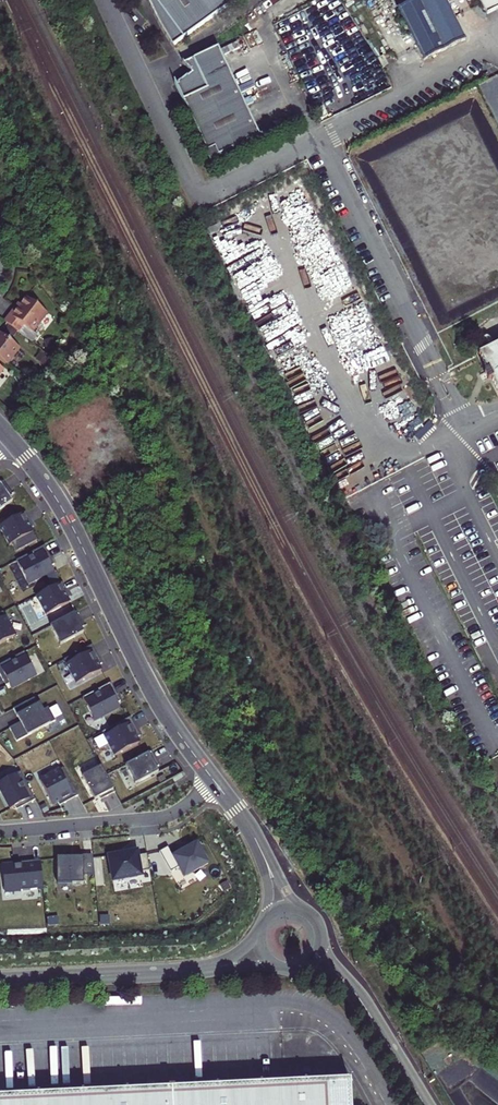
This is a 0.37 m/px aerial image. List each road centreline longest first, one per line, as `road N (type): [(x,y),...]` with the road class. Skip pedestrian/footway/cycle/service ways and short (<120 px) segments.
road 1 (residential): [(104,0),(200,200),(497,52)]
road 2 (tertiary): [(221,789),(162,708),(68,517),(11,438)]
road 3 (residential): [(0,831),(166,817),(221,789)]
road 4 (tertiary): [(0,981),(178,972)]
road 5 (tertiary): [(359,998),(424,1104)]

